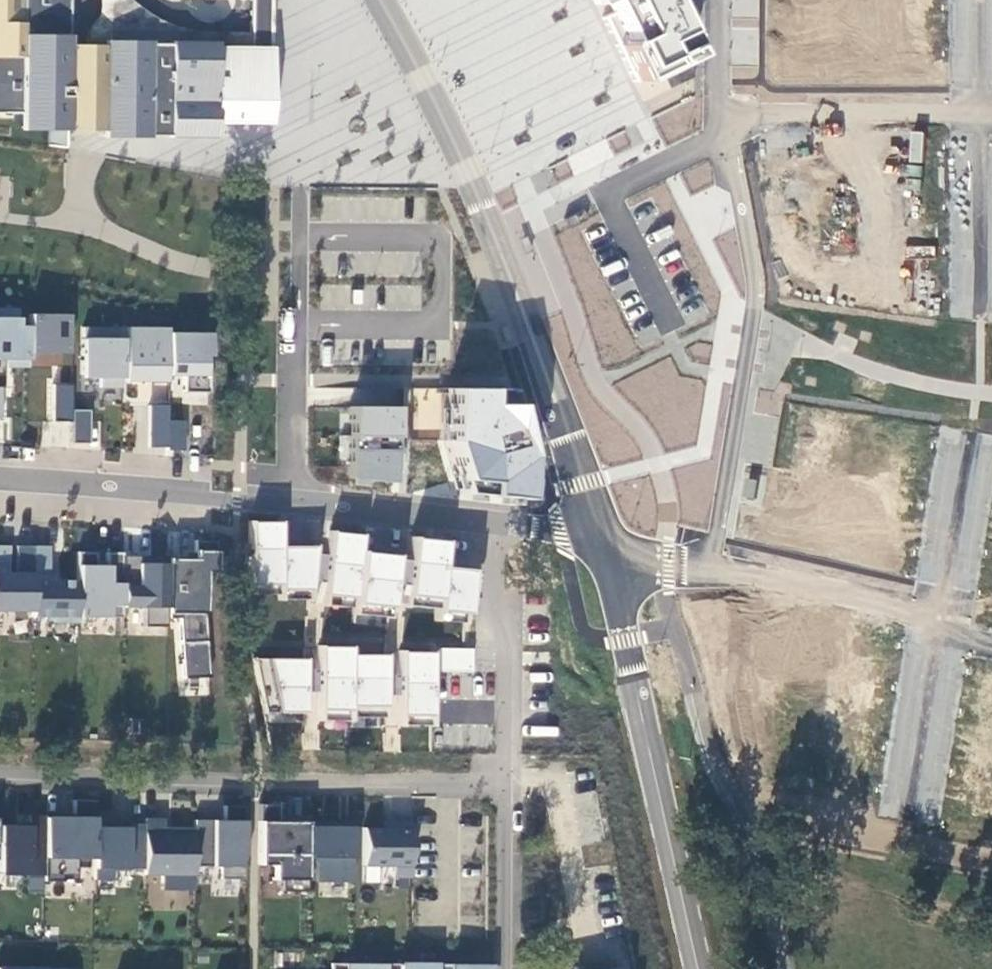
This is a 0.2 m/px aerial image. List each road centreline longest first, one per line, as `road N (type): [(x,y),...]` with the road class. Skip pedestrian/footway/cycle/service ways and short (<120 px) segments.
road 1 (secondary): [(601,539),(519,301),(450,136),(378,0)]
road 2 (residential): [(504,785),(0,775)]
road 3 (residential): [(719,137),(747,222),(755,285),(713,569)]
road 4 (secondary): [(698,968),(601,539)]
road 5 (residential): [(300,182),(291,501)]
road 6 (residential): [(0,480),(291,501)]
road 7 (residential): [(504,785),(505,676),(492,602),(497,523)]
road 8 (residential): [(719,117),(978,118)]
road 9 (residential): [(941,624),(786,578),(713,569)]
road 10 (residential): [(291,501),(497,523)]
road 11 (residential): [(982,323),(978,118)]
road 12 (residential): [(905,820),(941,624)]
road 13 (residential): [(973,434),(941,624)]
road 14 (residential): [(502,968),(504,785)]

